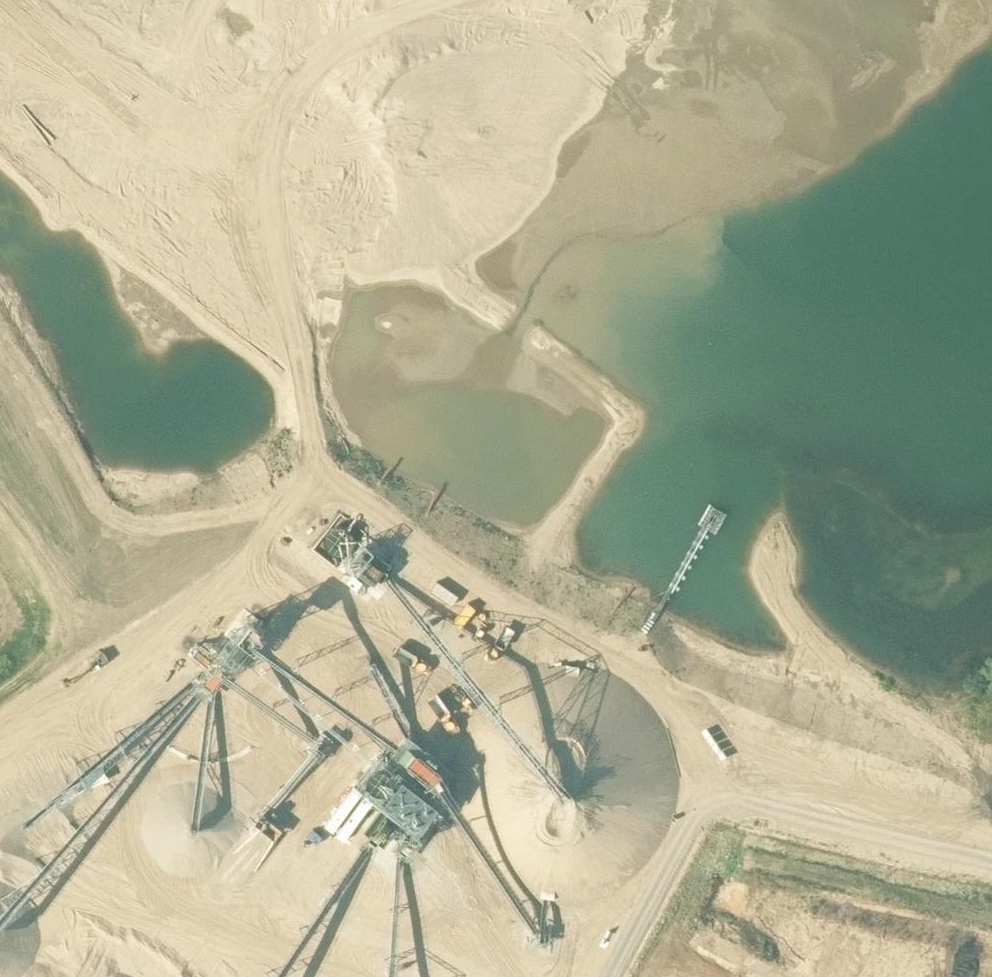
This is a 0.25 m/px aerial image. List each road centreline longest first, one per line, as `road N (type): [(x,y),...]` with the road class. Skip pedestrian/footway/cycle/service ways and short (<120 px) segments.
road 1 (unclassified): [(991,861),(715,797),(688,820),(605,976)]

